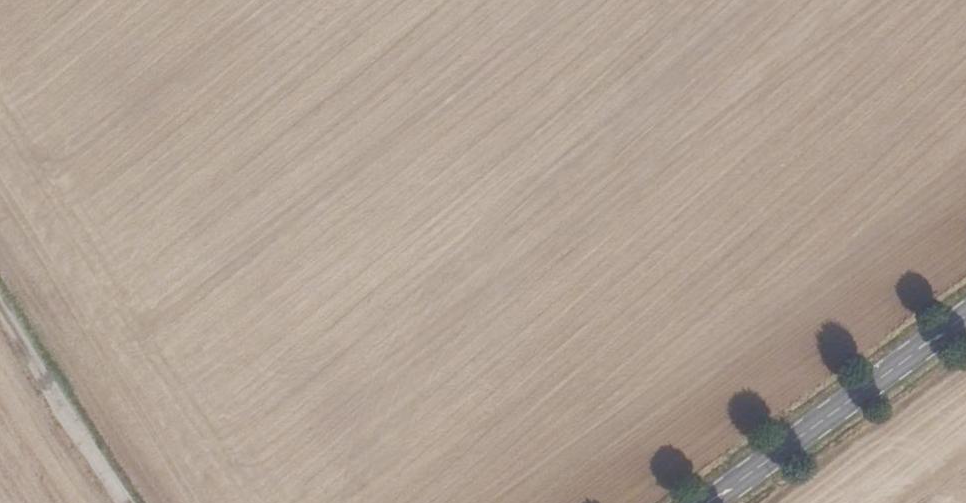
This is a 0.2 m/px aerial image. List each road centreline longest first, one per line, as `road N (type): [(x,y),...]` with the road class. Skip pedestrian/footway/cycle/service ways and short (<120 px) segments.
road 1 (tertiary): [(965,315),(709,502)]
road 2 (track): [(0,311),(124,502)]

